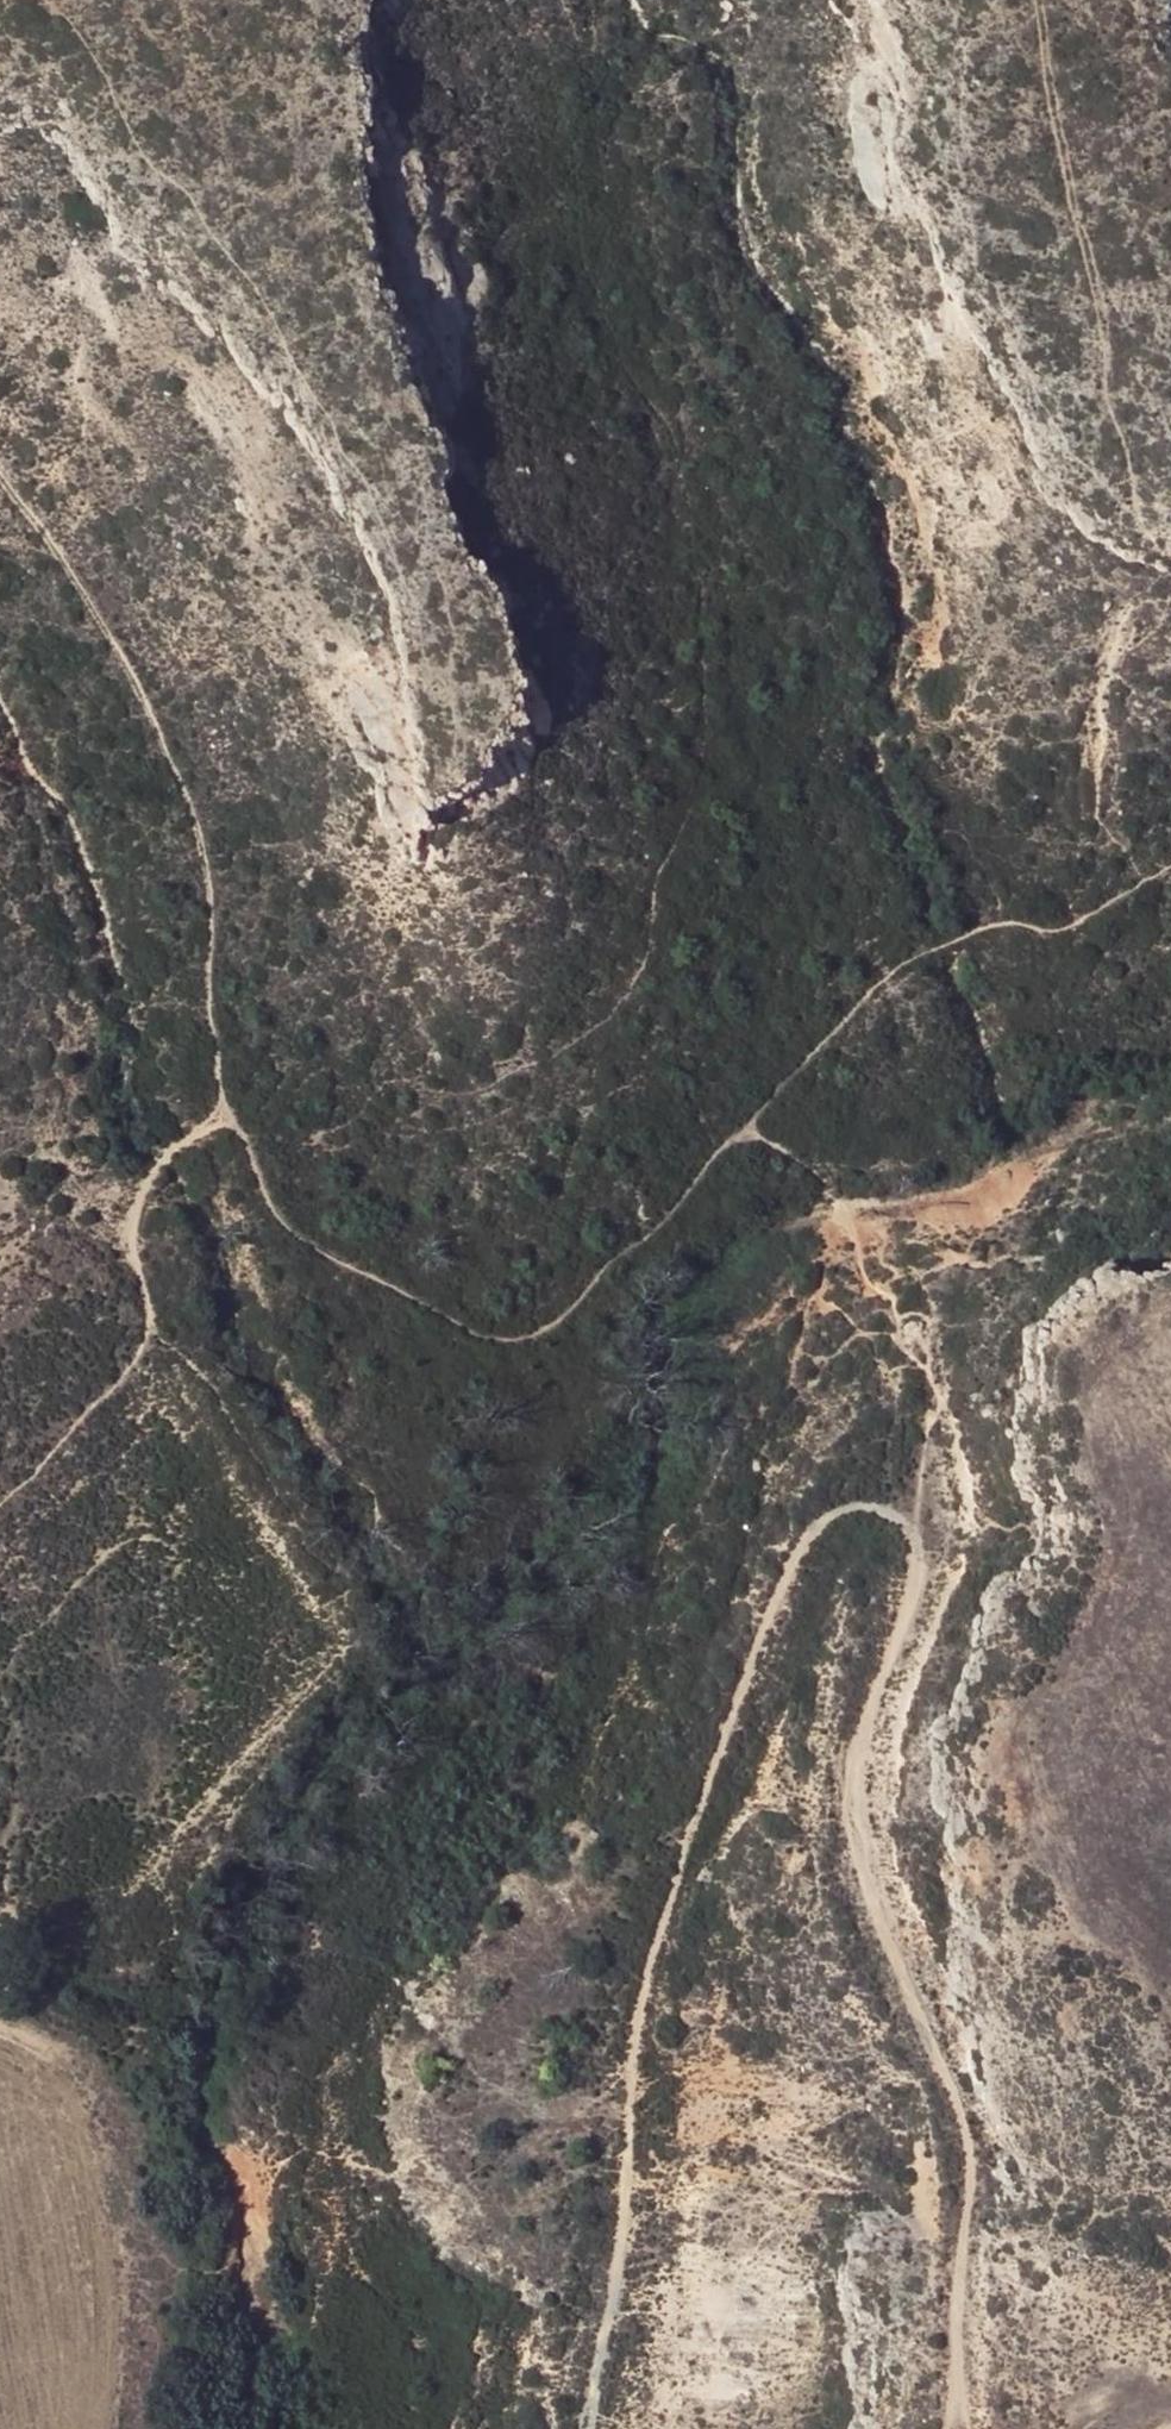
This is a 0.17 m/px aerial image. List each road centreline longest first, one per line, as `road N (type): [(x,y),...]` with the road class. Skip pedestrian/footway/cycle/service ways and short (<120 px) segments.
road 1 (track): [(583,2428),(610,2290),(629,1991),(774,1615),(828,1523),(879,1521),(924,1559),(866,1847),(968,2166),(983,2428)]
road 2 (track): [(1069,202),(1038,0)]

